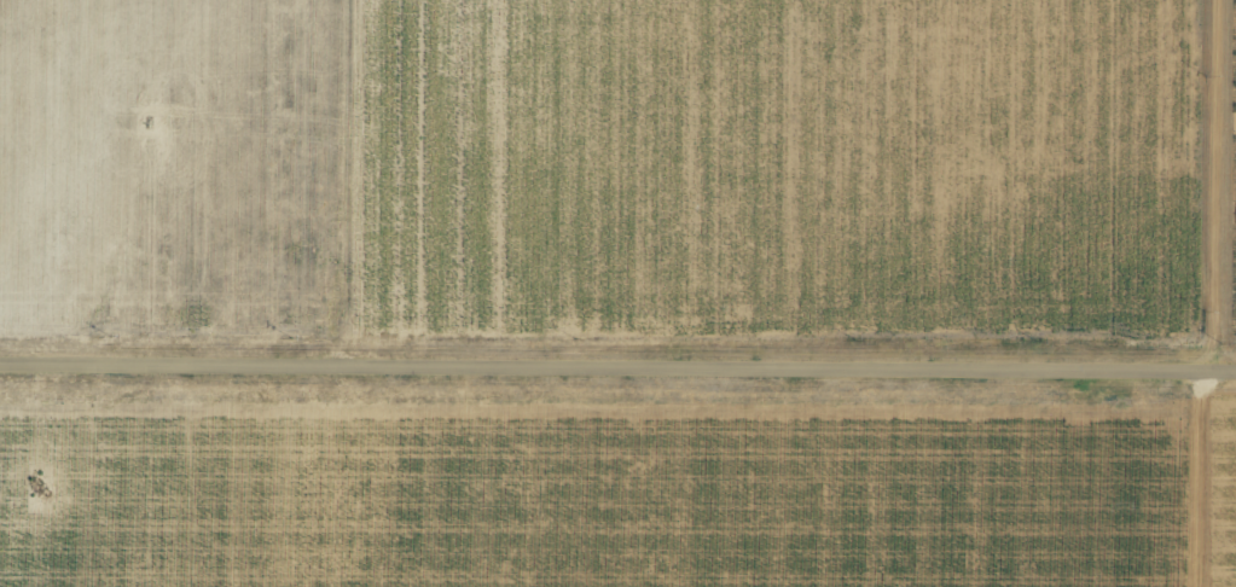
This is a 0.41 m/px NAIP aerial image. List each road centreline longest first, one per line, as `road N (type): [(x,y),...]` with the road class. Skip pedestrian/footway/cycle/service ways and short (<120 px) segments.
road 1 (residential): [(1235,368),(0,365)]
road 2 (residential): [(1226,0),(1222,586)]

